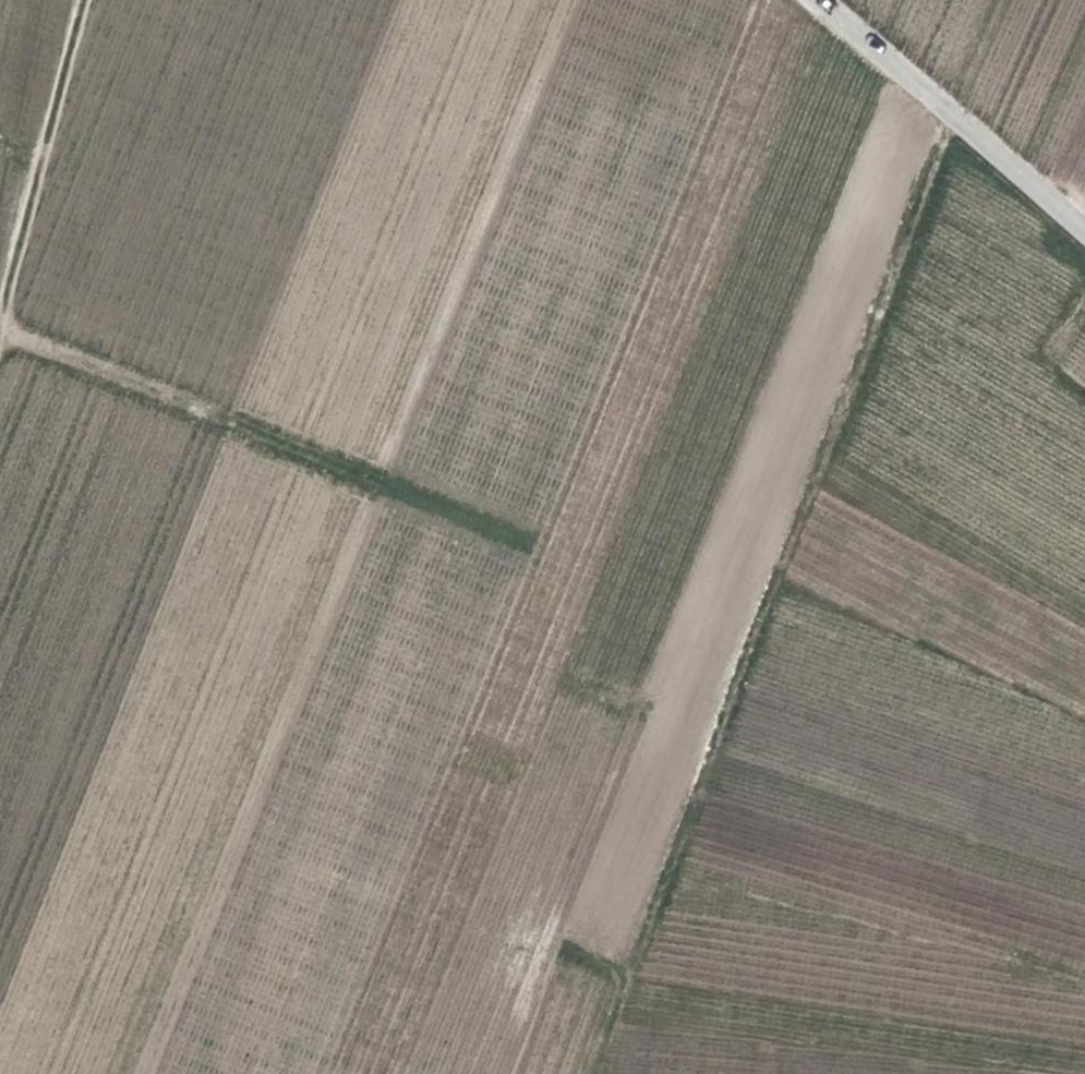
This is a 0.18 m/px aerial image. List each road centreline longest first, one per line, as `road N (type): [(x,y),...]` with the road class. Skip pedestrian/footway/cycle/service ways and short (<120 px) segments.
road 1 (track): [(947,115),(777,571),(604,1073)]
road 2 (unclassified): [(1084,235),(814,0)]
road 3 (track): [(87,0),(0,322)]

